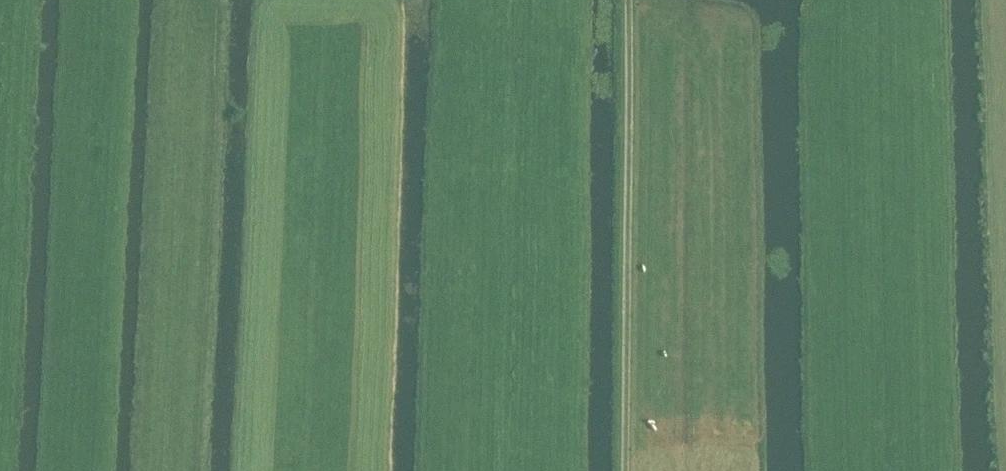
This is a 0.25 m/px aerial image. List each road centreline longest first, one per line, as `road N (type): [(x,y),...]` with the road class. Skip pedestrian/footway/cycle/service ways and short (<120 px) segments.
road 1 (track): [(620,470),(622,0)]

